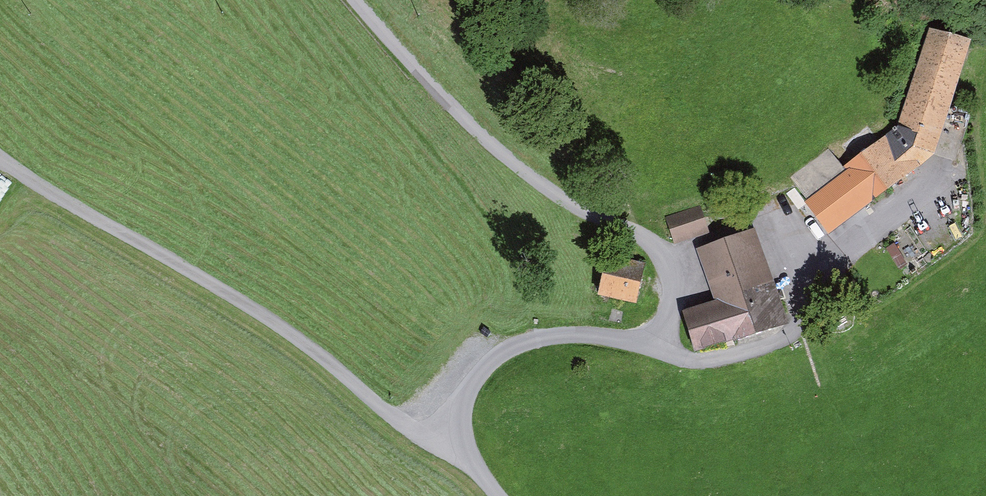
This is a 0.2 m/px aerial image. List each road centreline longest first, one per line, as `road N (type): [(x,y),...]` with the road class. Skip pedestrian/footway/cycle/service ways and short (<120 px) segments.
road 1 (track): [(0,153),(334,363),(388,415),(442,441)]
road 2 (track): [(655,347),(672,282),(661,251),(572,204),(493,142),(355,0)]
road 3 (track): [(442,441),(488,362),(534,339),(601,337),(655,347)]
road 4 (track): [(655,347),(690,364),(745,355),(800,328)]

